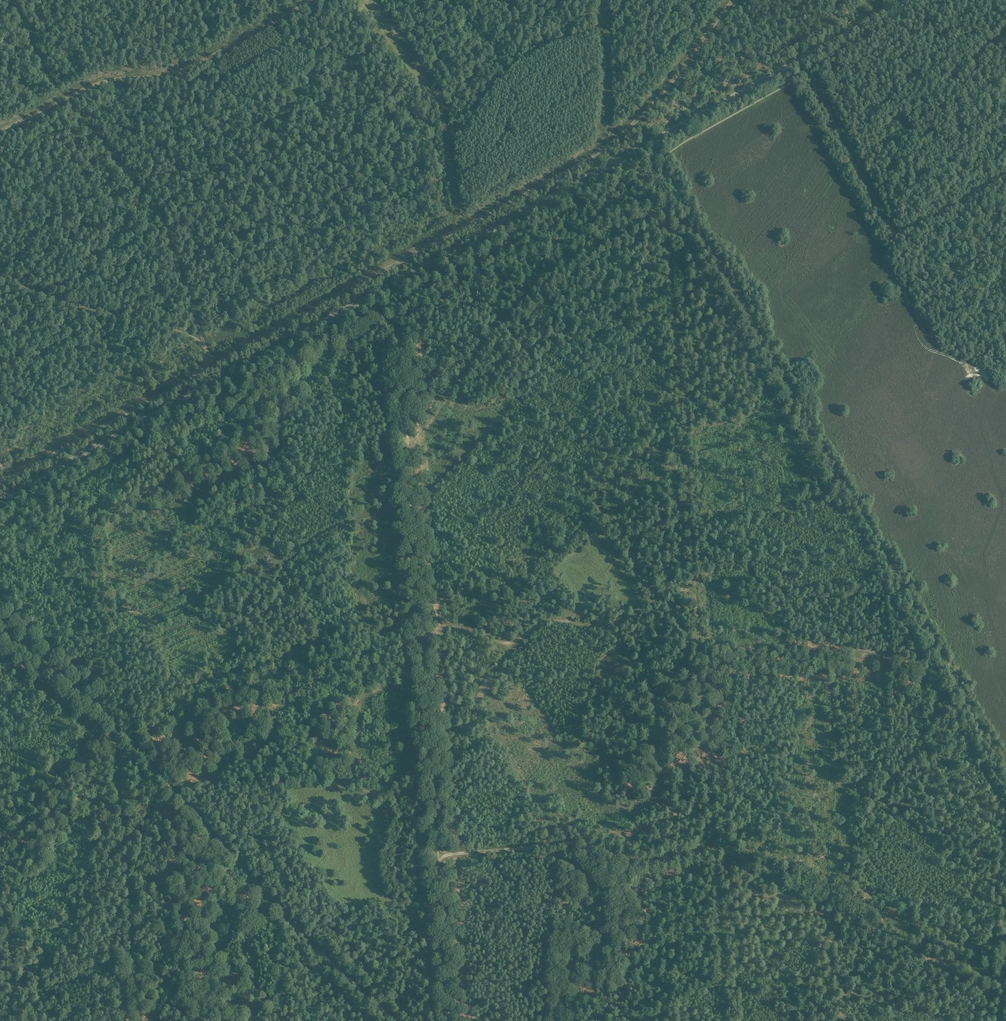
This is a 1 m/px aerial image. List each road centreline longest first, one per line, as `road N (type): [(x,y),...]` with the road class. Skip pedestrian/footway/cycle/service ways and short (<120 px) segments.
road 1 (tertiary): [(0,500),(911,0)]
road 2 (track): [(734,0),(646,113),(594,155),(0,484)]
road 3 (track): [(422,640),(456,628),(514,643),(549,619),(599,629),(670,586),(697,593),(713,847),(646,866),(576,843),(439,857)]
road 4 (track): [(408,447),(450,1020)]
road 5 (track): [(0,628),(115,728),(332,966),(394,1020)]
road 6 (track): [(13,0),(44,75),(155,208),(203,344)]
road 7 (track): [(0,130),(92,87),(187,70),(312,0)]
road 8 (track): [(798,61),(892,231),(909,231),(1005,174)]
road 9 (track): [(115,728),(138,1020)]
road 10 (track): [(372,0),(436,93),(461,229)]
road 11 (track): [(215,365),(192,337),(0,274)]
road 12 (track): [(604,0),(611,142)]
road 13 (track): [(713,847),(843,895)]

